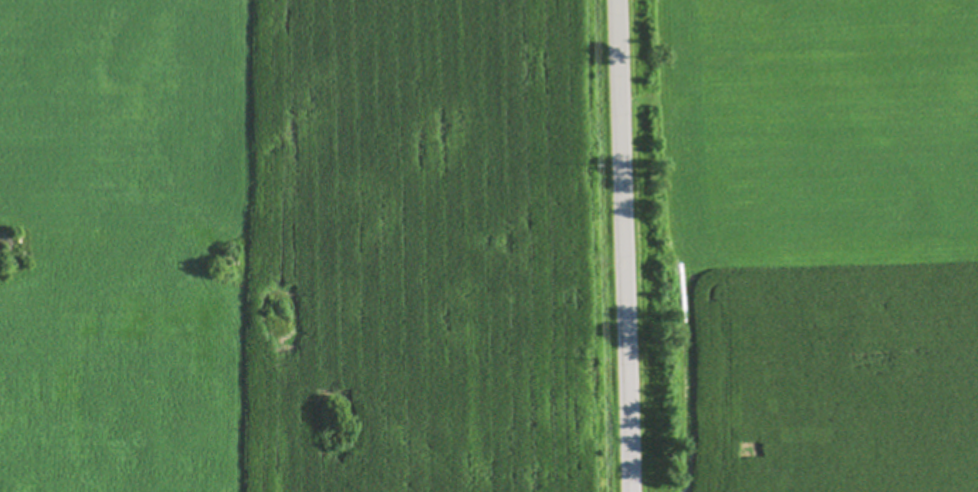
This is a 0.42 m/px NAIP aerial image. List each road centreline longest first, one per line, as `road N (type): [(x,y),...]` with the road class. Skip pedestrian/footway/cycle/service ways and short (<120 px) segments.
road 1 (secondary): [(612,0),(625,491)]

